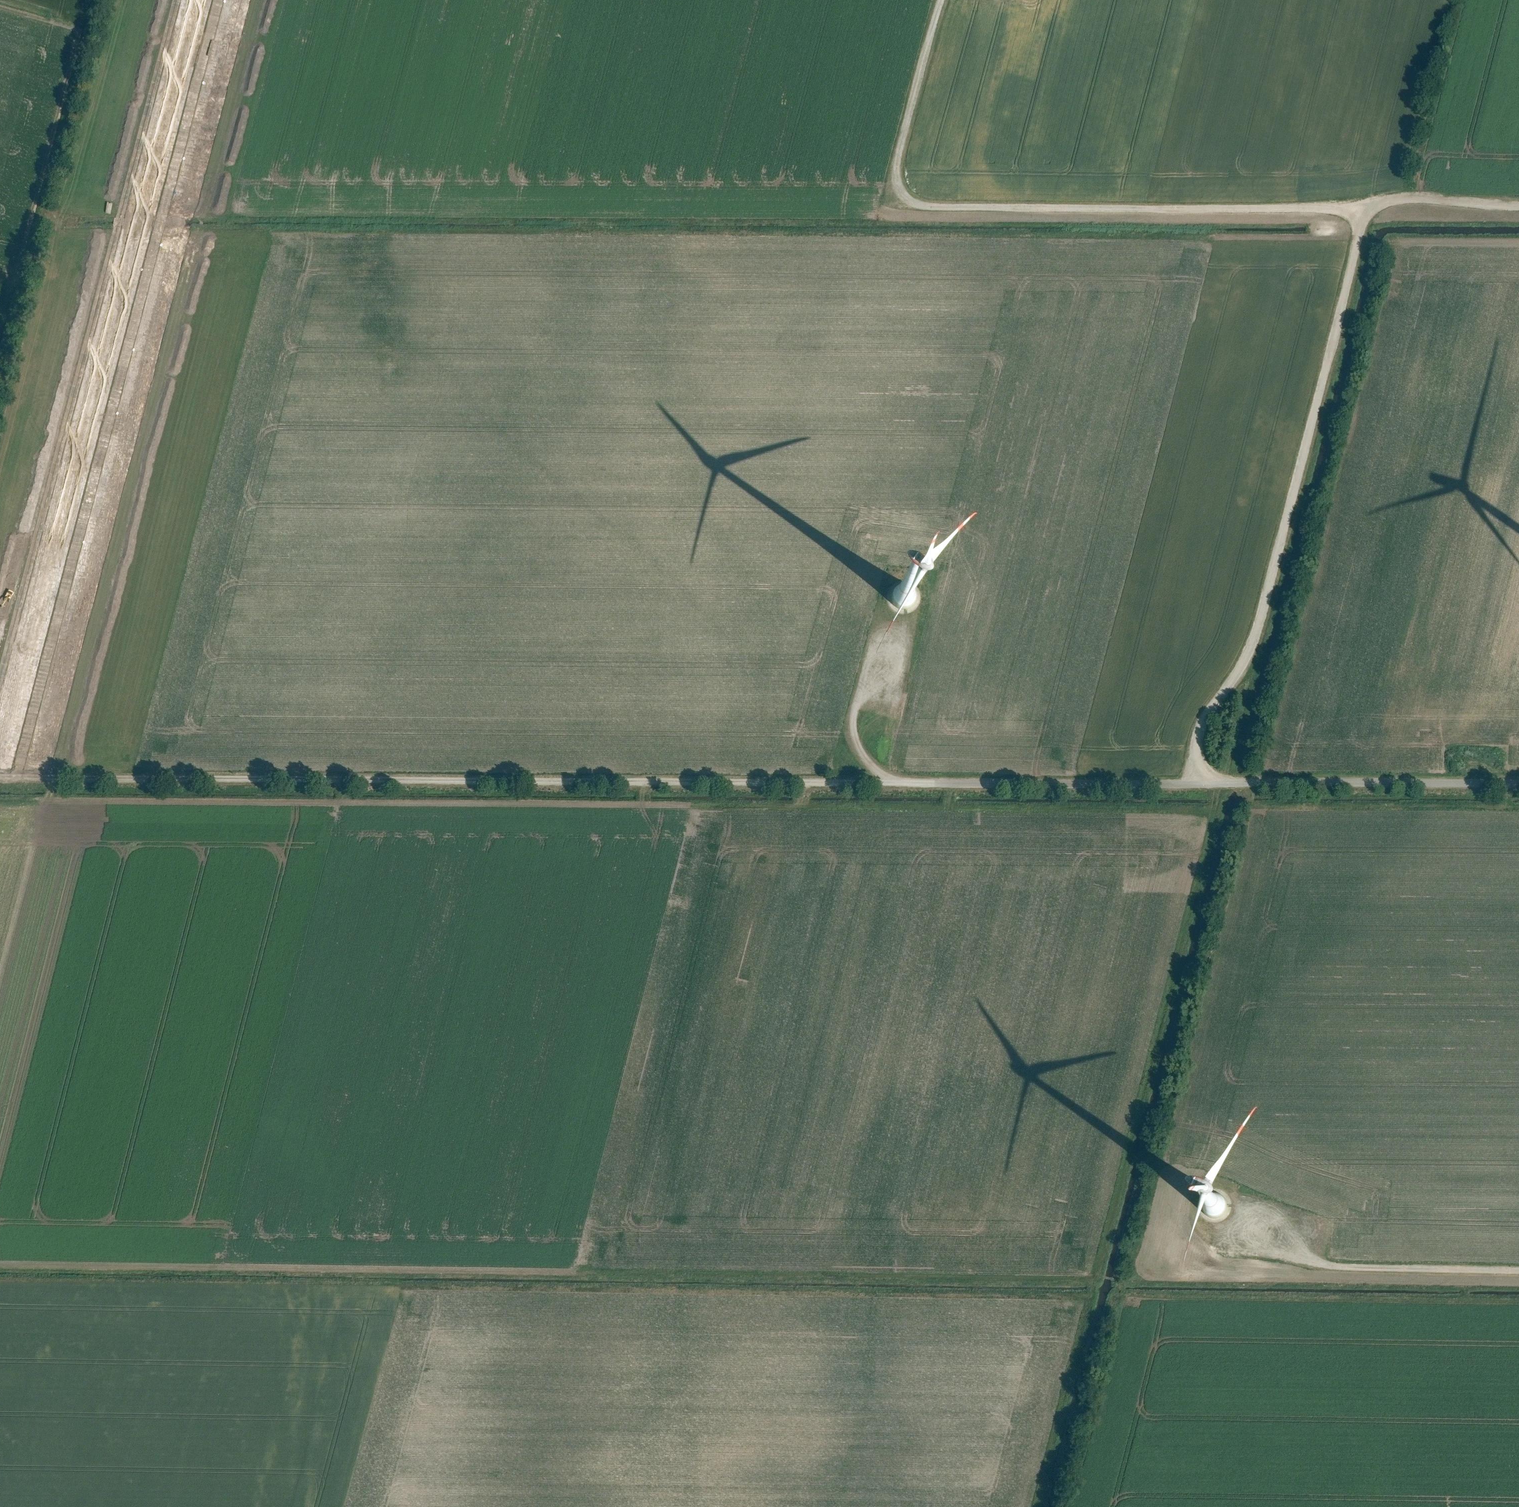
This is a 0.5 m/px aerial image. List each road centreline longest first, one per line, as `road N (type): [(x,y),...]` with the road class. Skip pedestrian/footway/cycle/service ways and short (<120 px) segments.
road 1 (track): [(1228,1223),(1292,1260),(1518,1269)]
road 2 (track): [(894,621),(850,720),(863,758),(889,782)]

